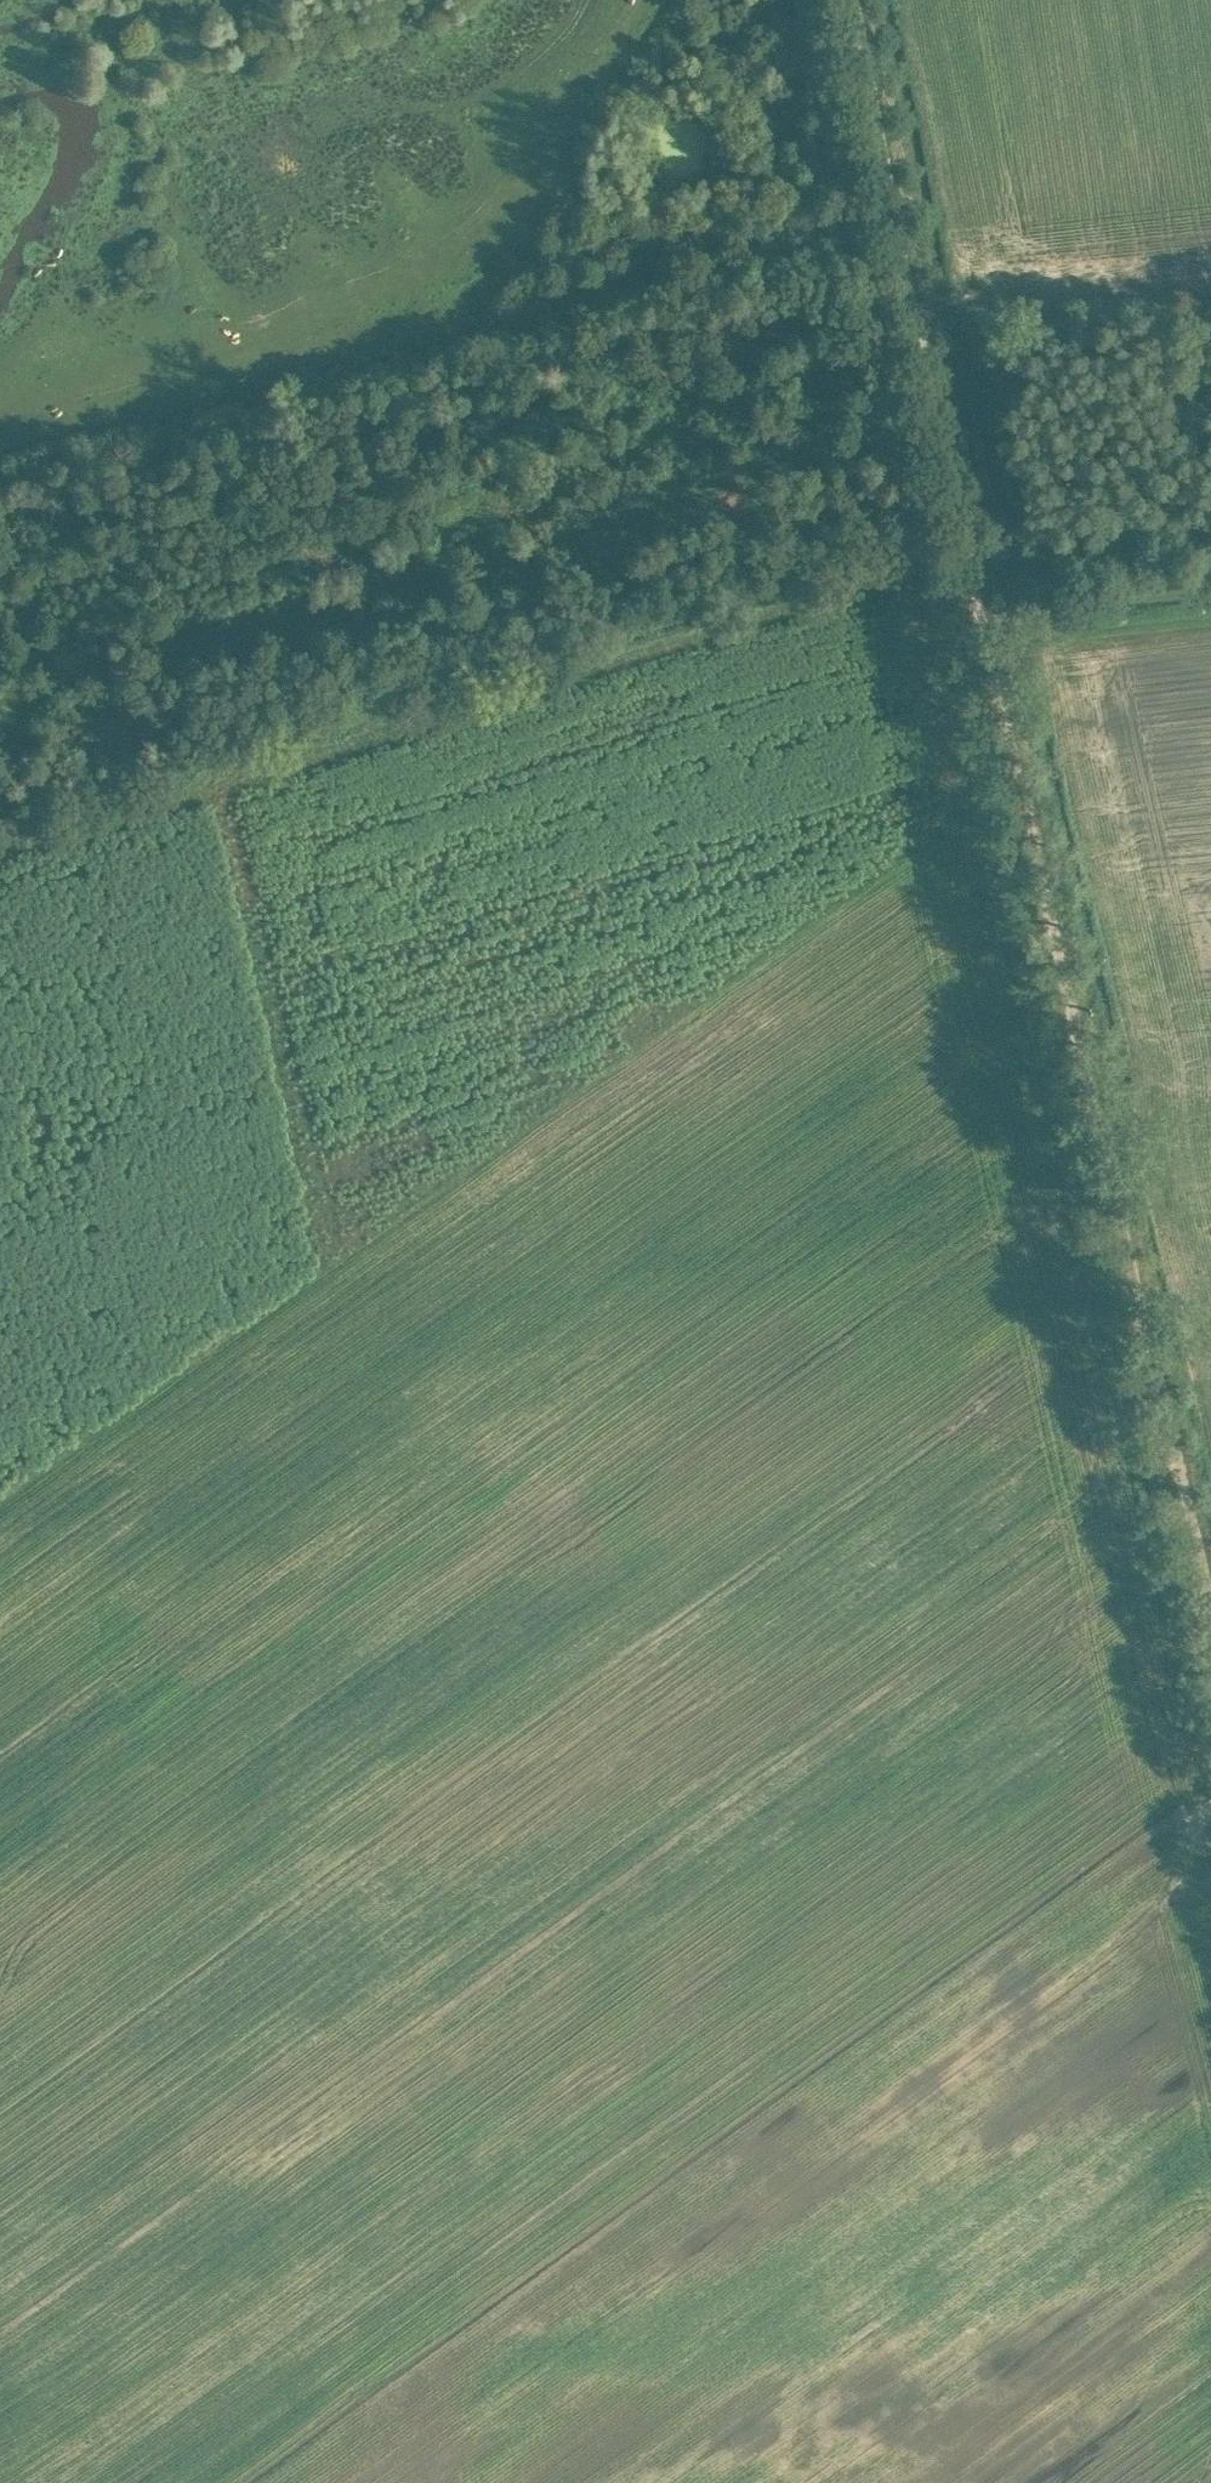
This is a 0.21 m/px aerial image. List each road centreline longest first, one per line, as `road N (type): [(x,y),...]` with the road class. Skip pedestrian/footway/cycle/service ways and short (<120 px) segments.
road 1 (track): [(856,0),(916,335),(1210,1598)]

